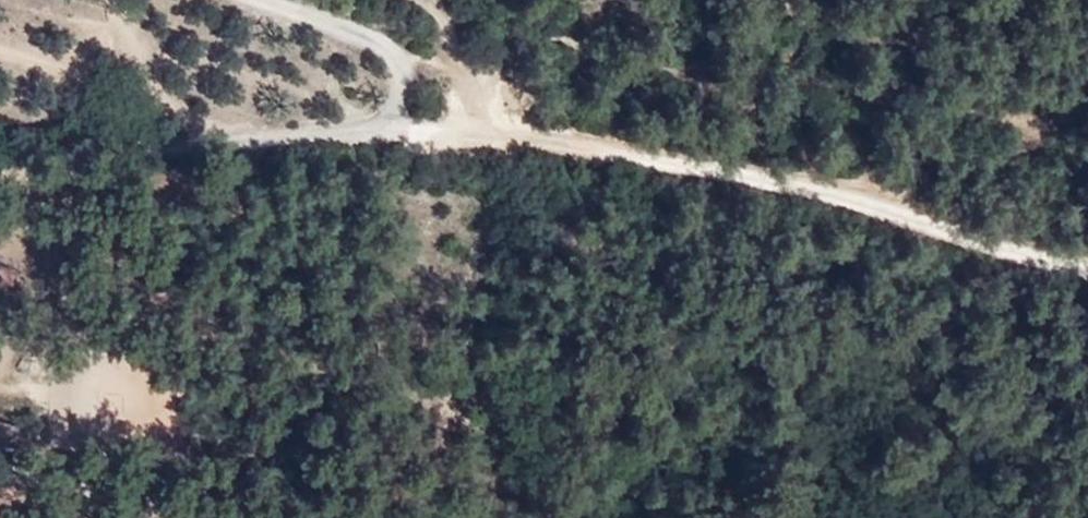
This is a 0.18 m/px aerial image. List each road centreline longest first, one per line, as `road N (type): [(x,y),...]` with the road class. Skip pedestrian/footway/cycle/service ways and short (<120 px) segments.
road 1 (track): [(0,161),(91,140),(191,150),(520,126),(1000,256),(1087,266)]
road 2 (track): [(272,0),(416,64),(413,107),(384,136)]

